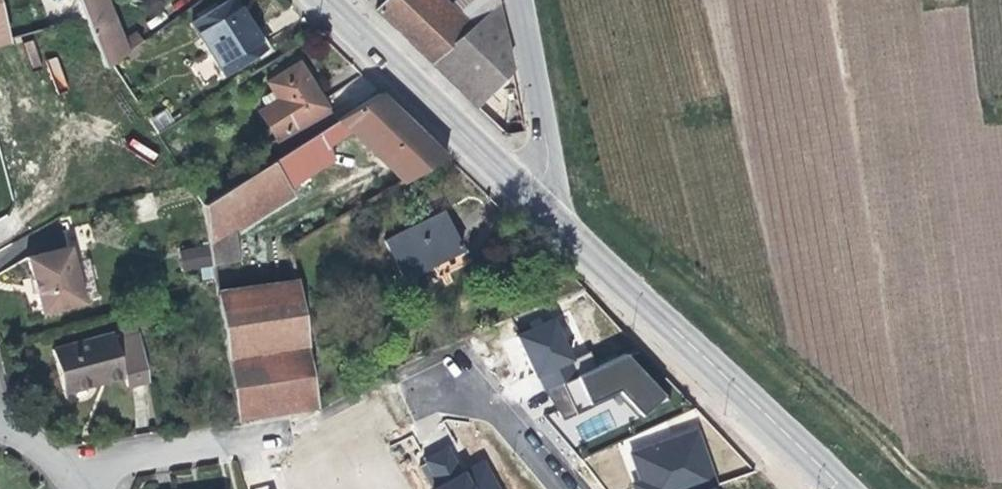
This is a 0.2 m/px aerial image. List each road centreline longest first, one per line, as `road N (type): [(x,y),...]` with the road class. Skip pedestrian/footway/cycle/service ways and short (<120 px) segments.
road 1 (tertiary): [(846,488),(600,271),(533,200)]
road 2 (tertiary): [(533,200),(325,0)]
road 3 (residential): [(75,483),(129,457),(292,432)]
road 4 (residential): [(519,0),(546,151),(533,200)]
road 5 (residential): [(458,376),(560,488)]

